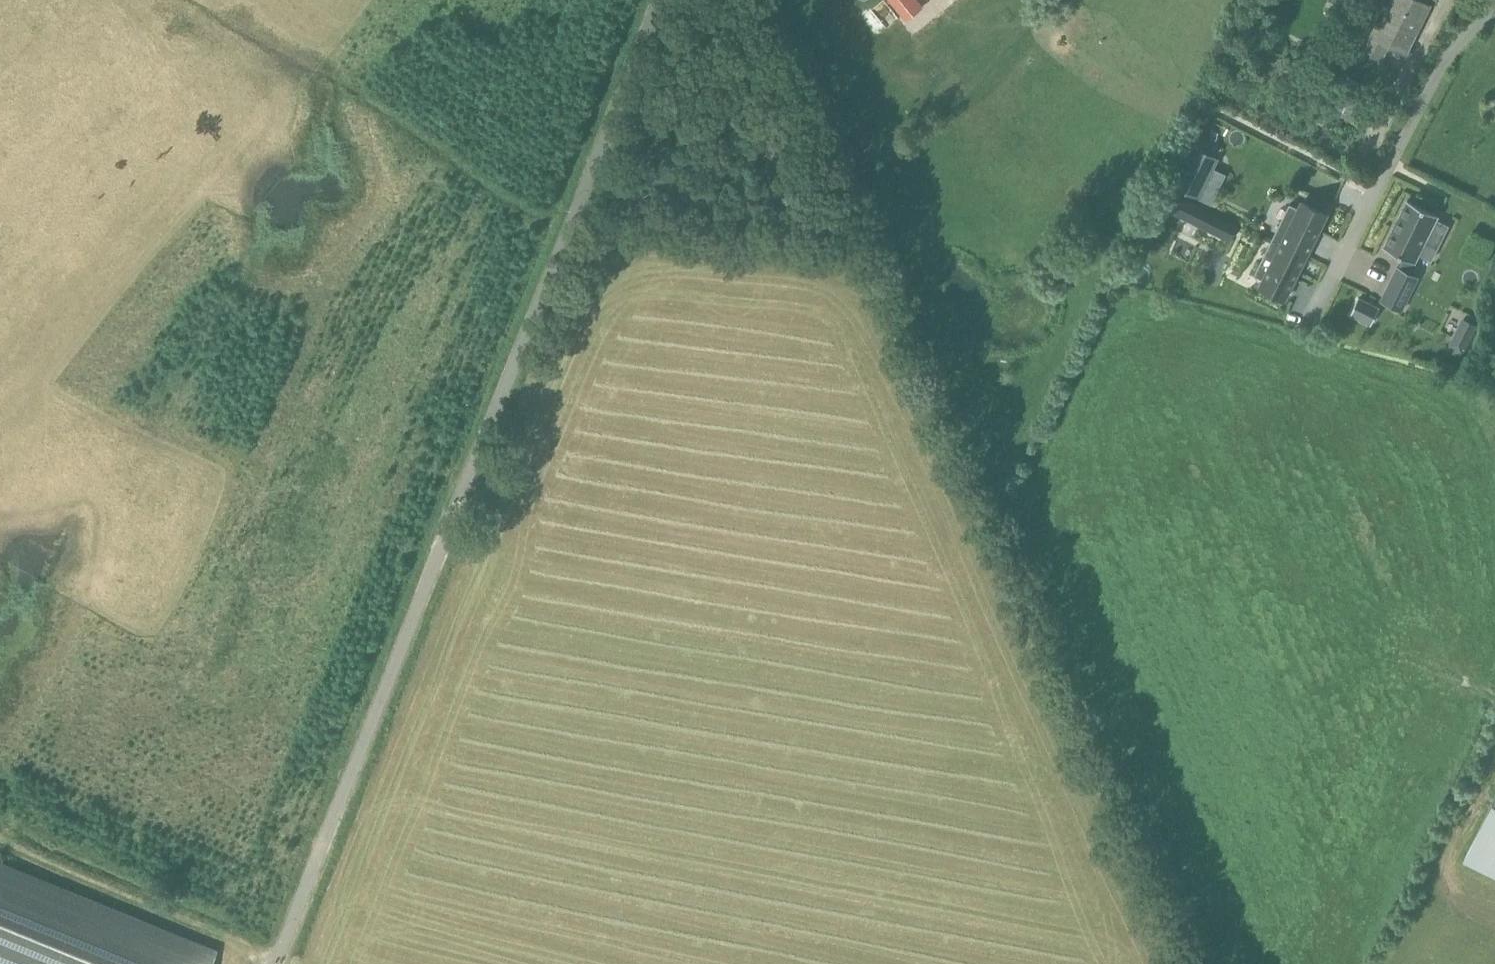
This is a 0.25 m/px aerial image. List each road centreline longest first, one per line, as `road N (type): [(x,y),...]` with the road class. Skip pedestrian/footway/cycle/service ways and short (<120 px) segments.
road 1 (unclassified): [(273,963),(659,0)]
road 2 (track): [(889,252),(786,0)]

